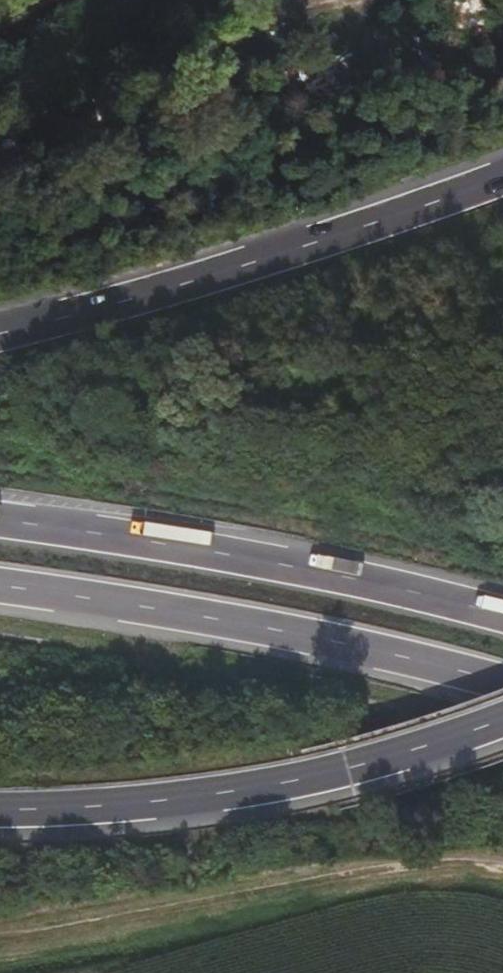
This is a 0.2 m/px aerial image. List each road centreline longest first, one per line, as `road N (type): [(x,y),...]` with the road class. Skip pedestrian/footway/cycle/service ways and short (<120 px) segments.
road 1 (trunk): [(502,176),(320,241),(0,333)]
road 2 (trunk): [(0,809),(54,811),(350,773),(502,718)]
road 3 (trunk): [(0,586),(316,638),(502,688)]
road 4 (trunk): [(502,617),(344,578),(0,520)]

